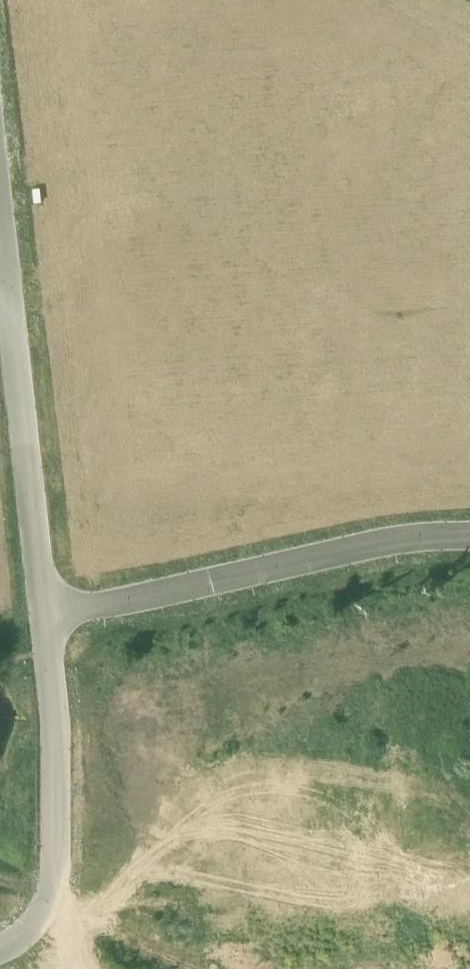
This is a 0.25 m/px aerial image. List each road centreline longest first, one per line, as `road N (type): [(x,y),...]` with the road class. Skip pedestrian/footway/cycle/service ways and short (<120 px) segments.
road 1 (unclassified): [(469,534),(53,618),(11,290)]
road 2 (track): [(44,900),(53,618)]

